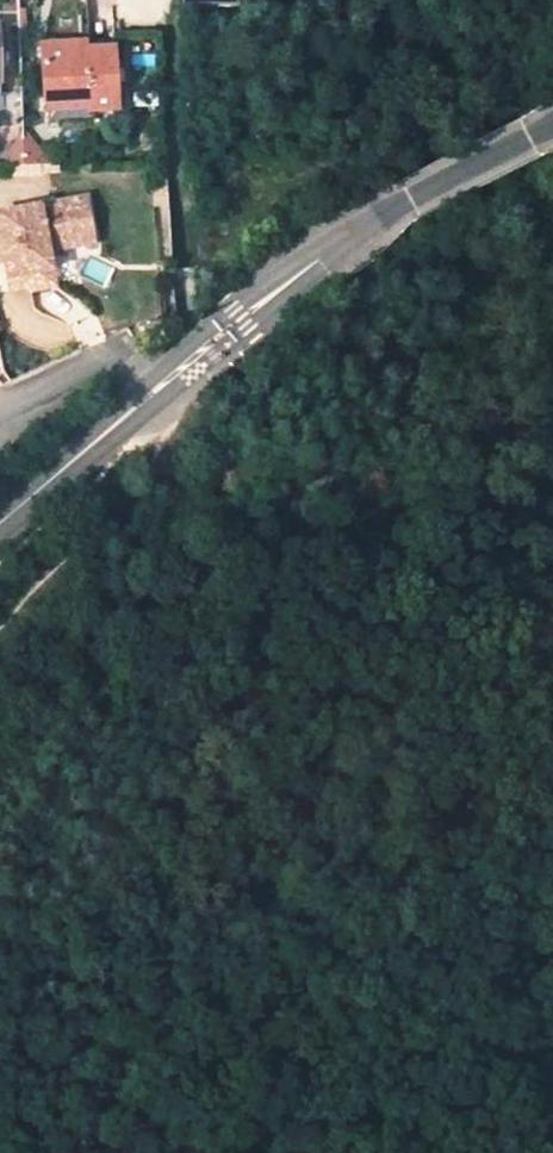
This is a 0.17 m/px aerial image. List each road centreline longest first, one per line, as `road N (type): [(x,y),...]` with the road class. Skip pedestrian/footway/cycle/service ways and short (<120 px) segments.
road 1 (track): [(204,349),(187,317),(169,24),(144,0)]
road 2 (track): [(0,623),(131,498),(156,459),(150,396)]

